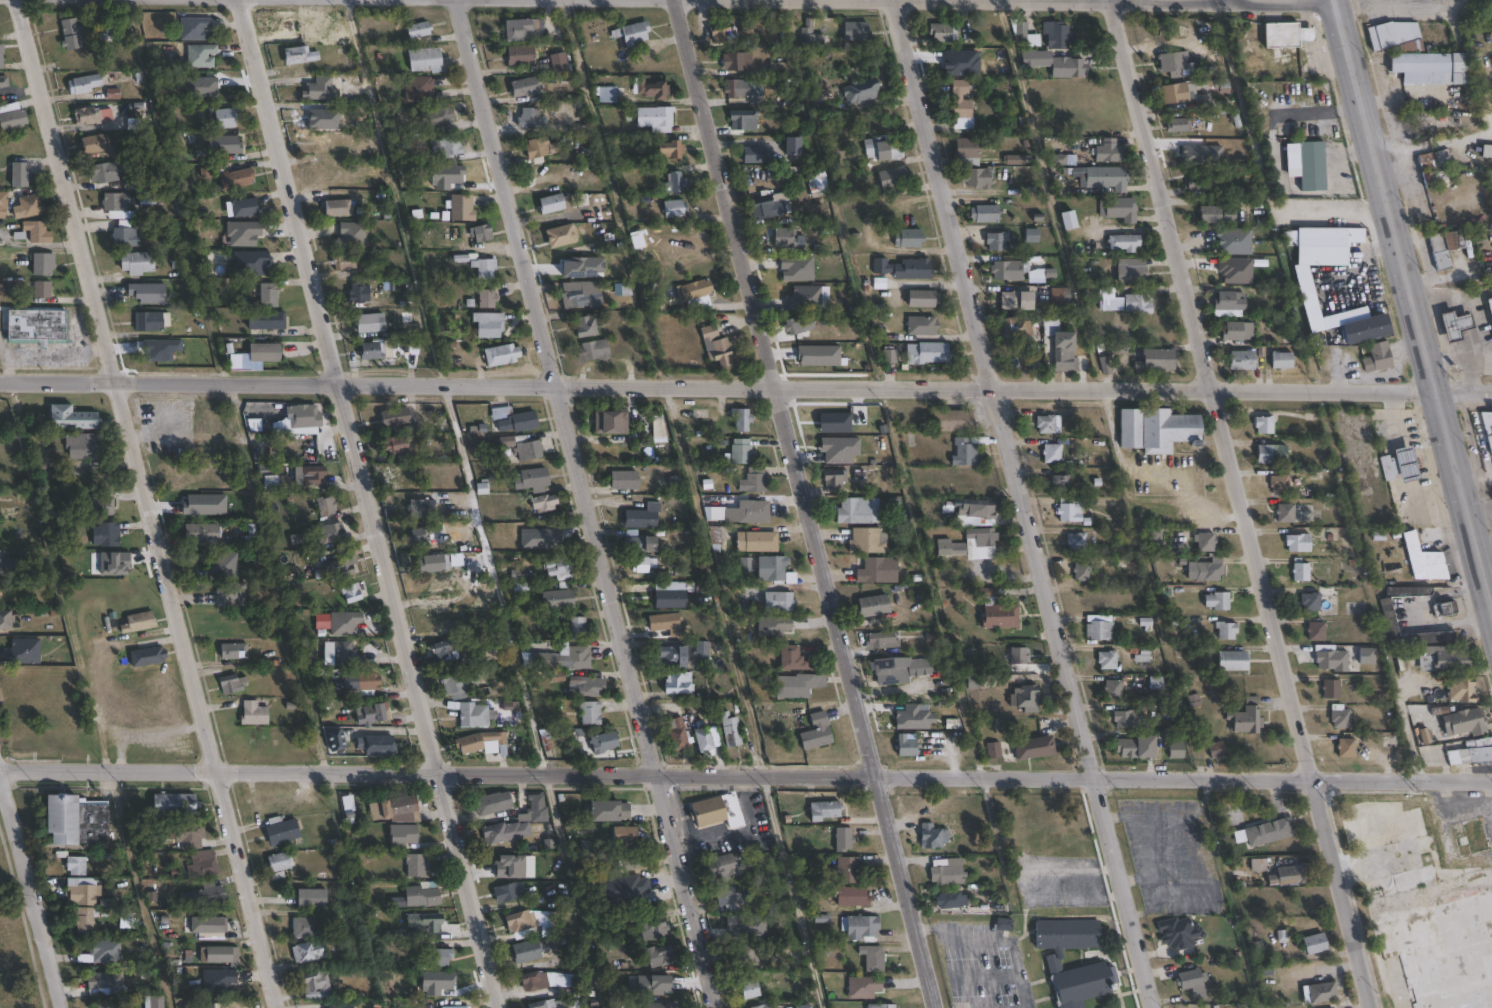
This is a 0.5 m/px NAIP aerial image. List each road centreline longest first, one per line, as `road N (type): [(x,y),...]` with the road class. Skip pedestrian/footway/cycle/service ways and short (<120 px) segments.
road 1 (tertiary): [(1491,783),(3,773)]
road 2 (residential): [(1439,392),(0,379)]
road 3 (residential): [(283,1007),(18,0)]
road 4 (residential): [(1155,1007),(892,0)]
road 5 (residential): [(1371,1007),(1110,0)]
road 6 (residential): [(717,1007),(457,0)]
road 7 (tertiary): [(938,1007),(678,0)]
road 8 (residential): [(496,1007),(239,0)]
road 9 (primary): [(1491,599),(1335,0)]
road 10 (residential): [(64,1007),(0,762)]

